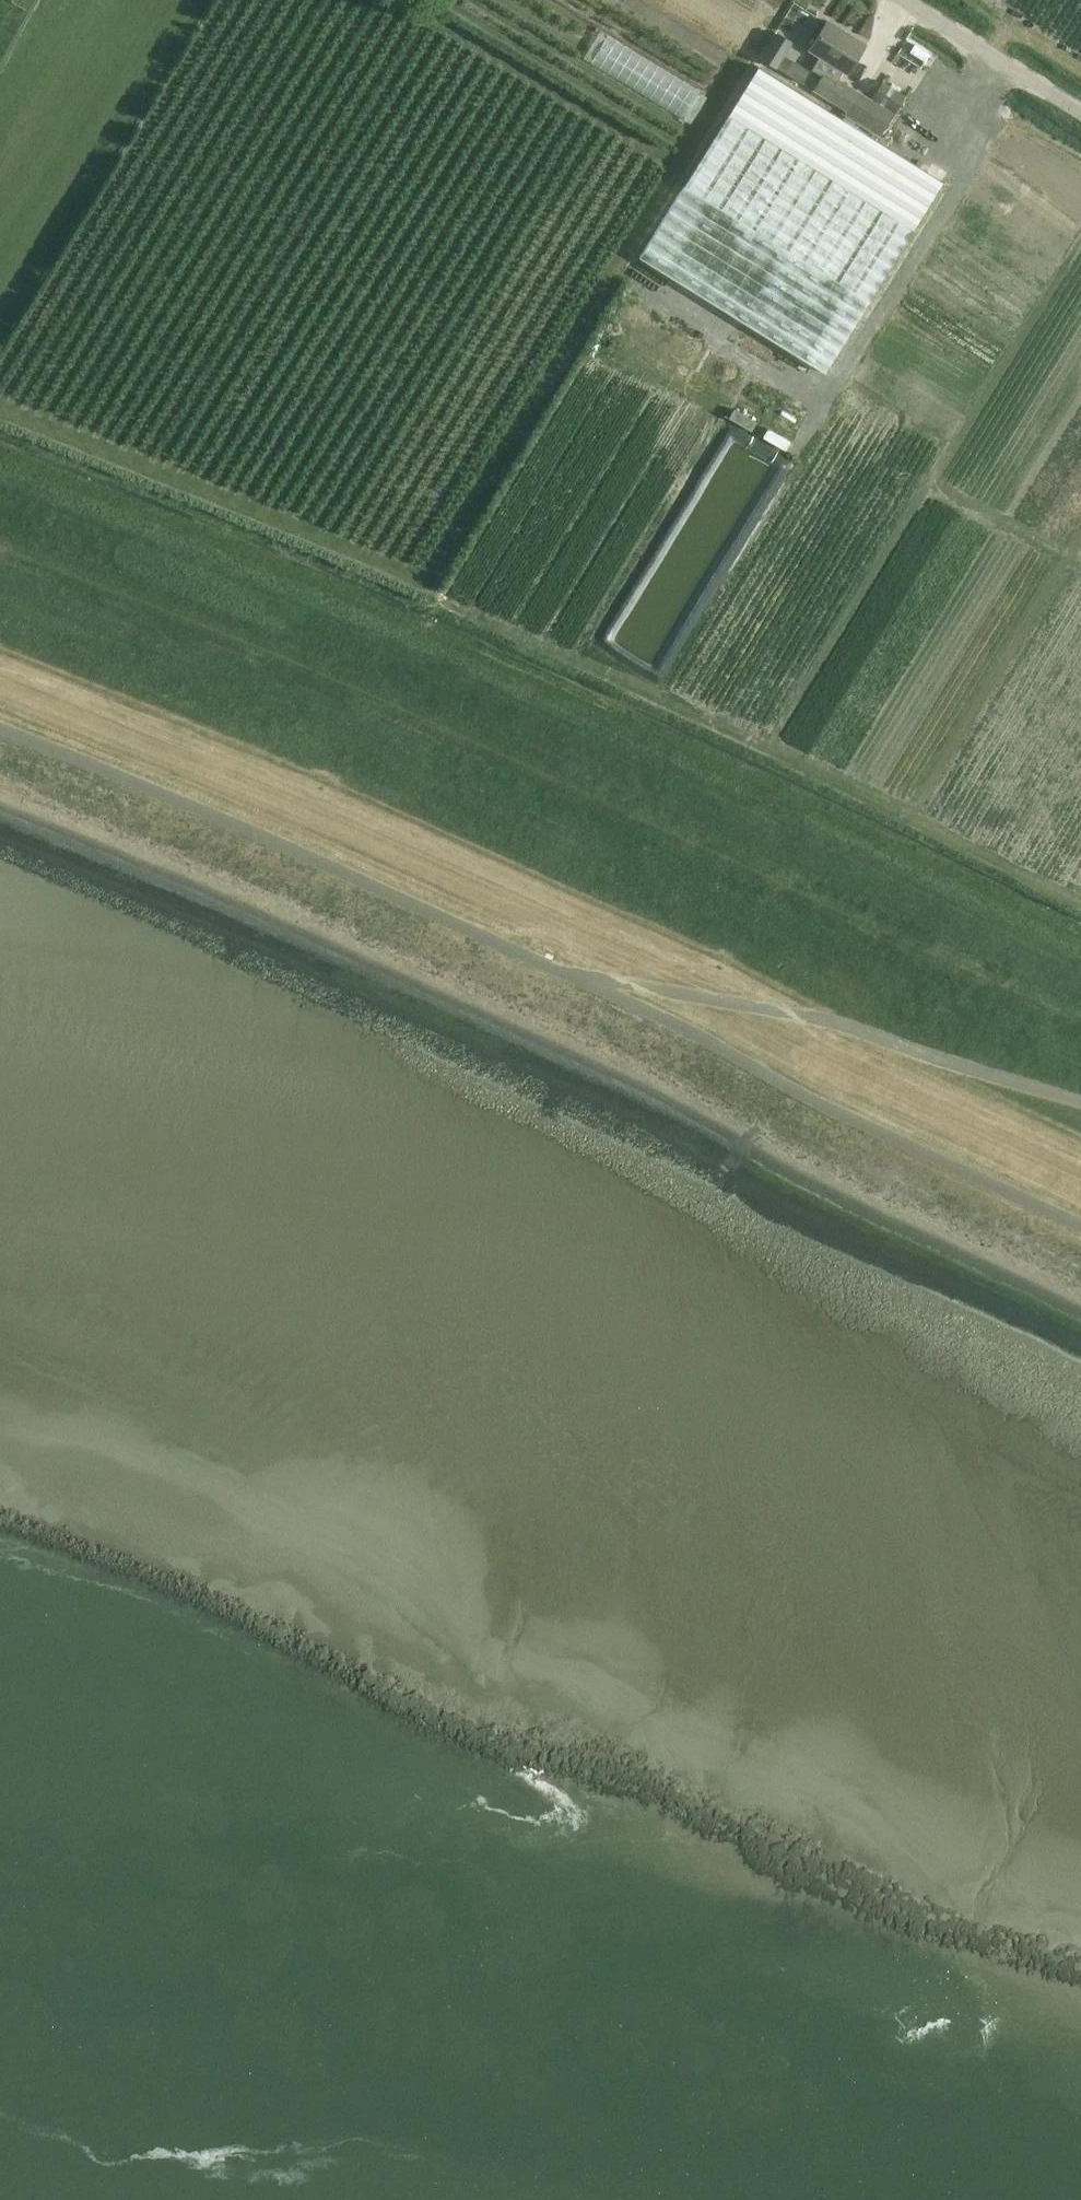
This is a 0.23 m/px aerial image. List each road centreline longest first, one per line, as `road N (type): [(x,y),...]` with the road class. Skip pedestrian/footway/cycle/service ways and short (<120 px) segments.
road 1 (unclassified): [(1080,109),(906,0)]

